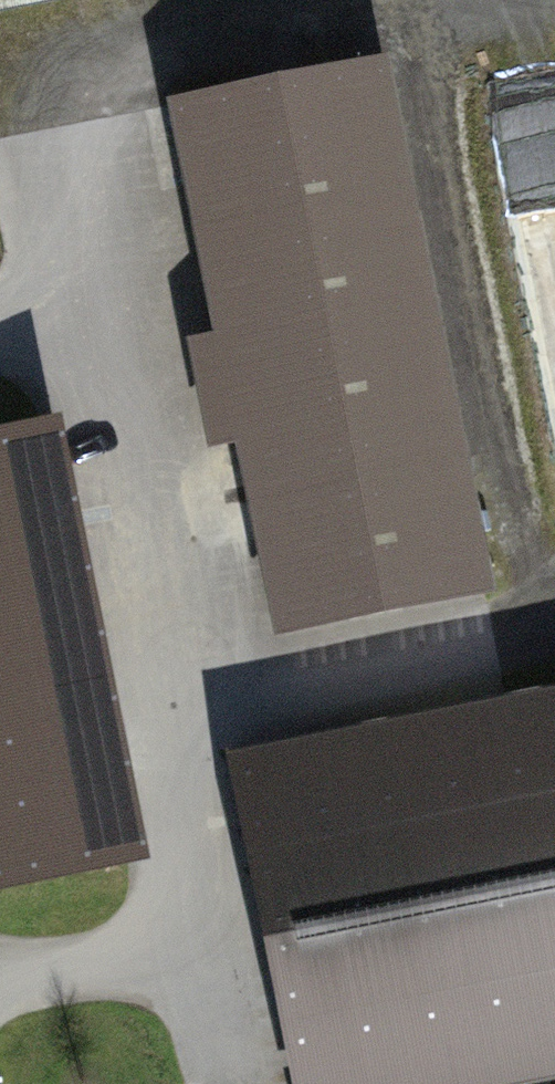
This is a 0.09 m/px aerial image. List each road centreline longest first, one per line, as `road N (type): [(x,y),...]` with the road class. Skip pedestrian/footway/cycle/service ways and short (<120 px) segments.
road 1 (track): [(79,302),(216,953),(0,1000)]
road 2 (track): [(0,322),(79,302),(33,47),(382,0)]
road 3 (track): [(554,634),(438,0)]
road 4 (track): [(165,714),(554,636)]

